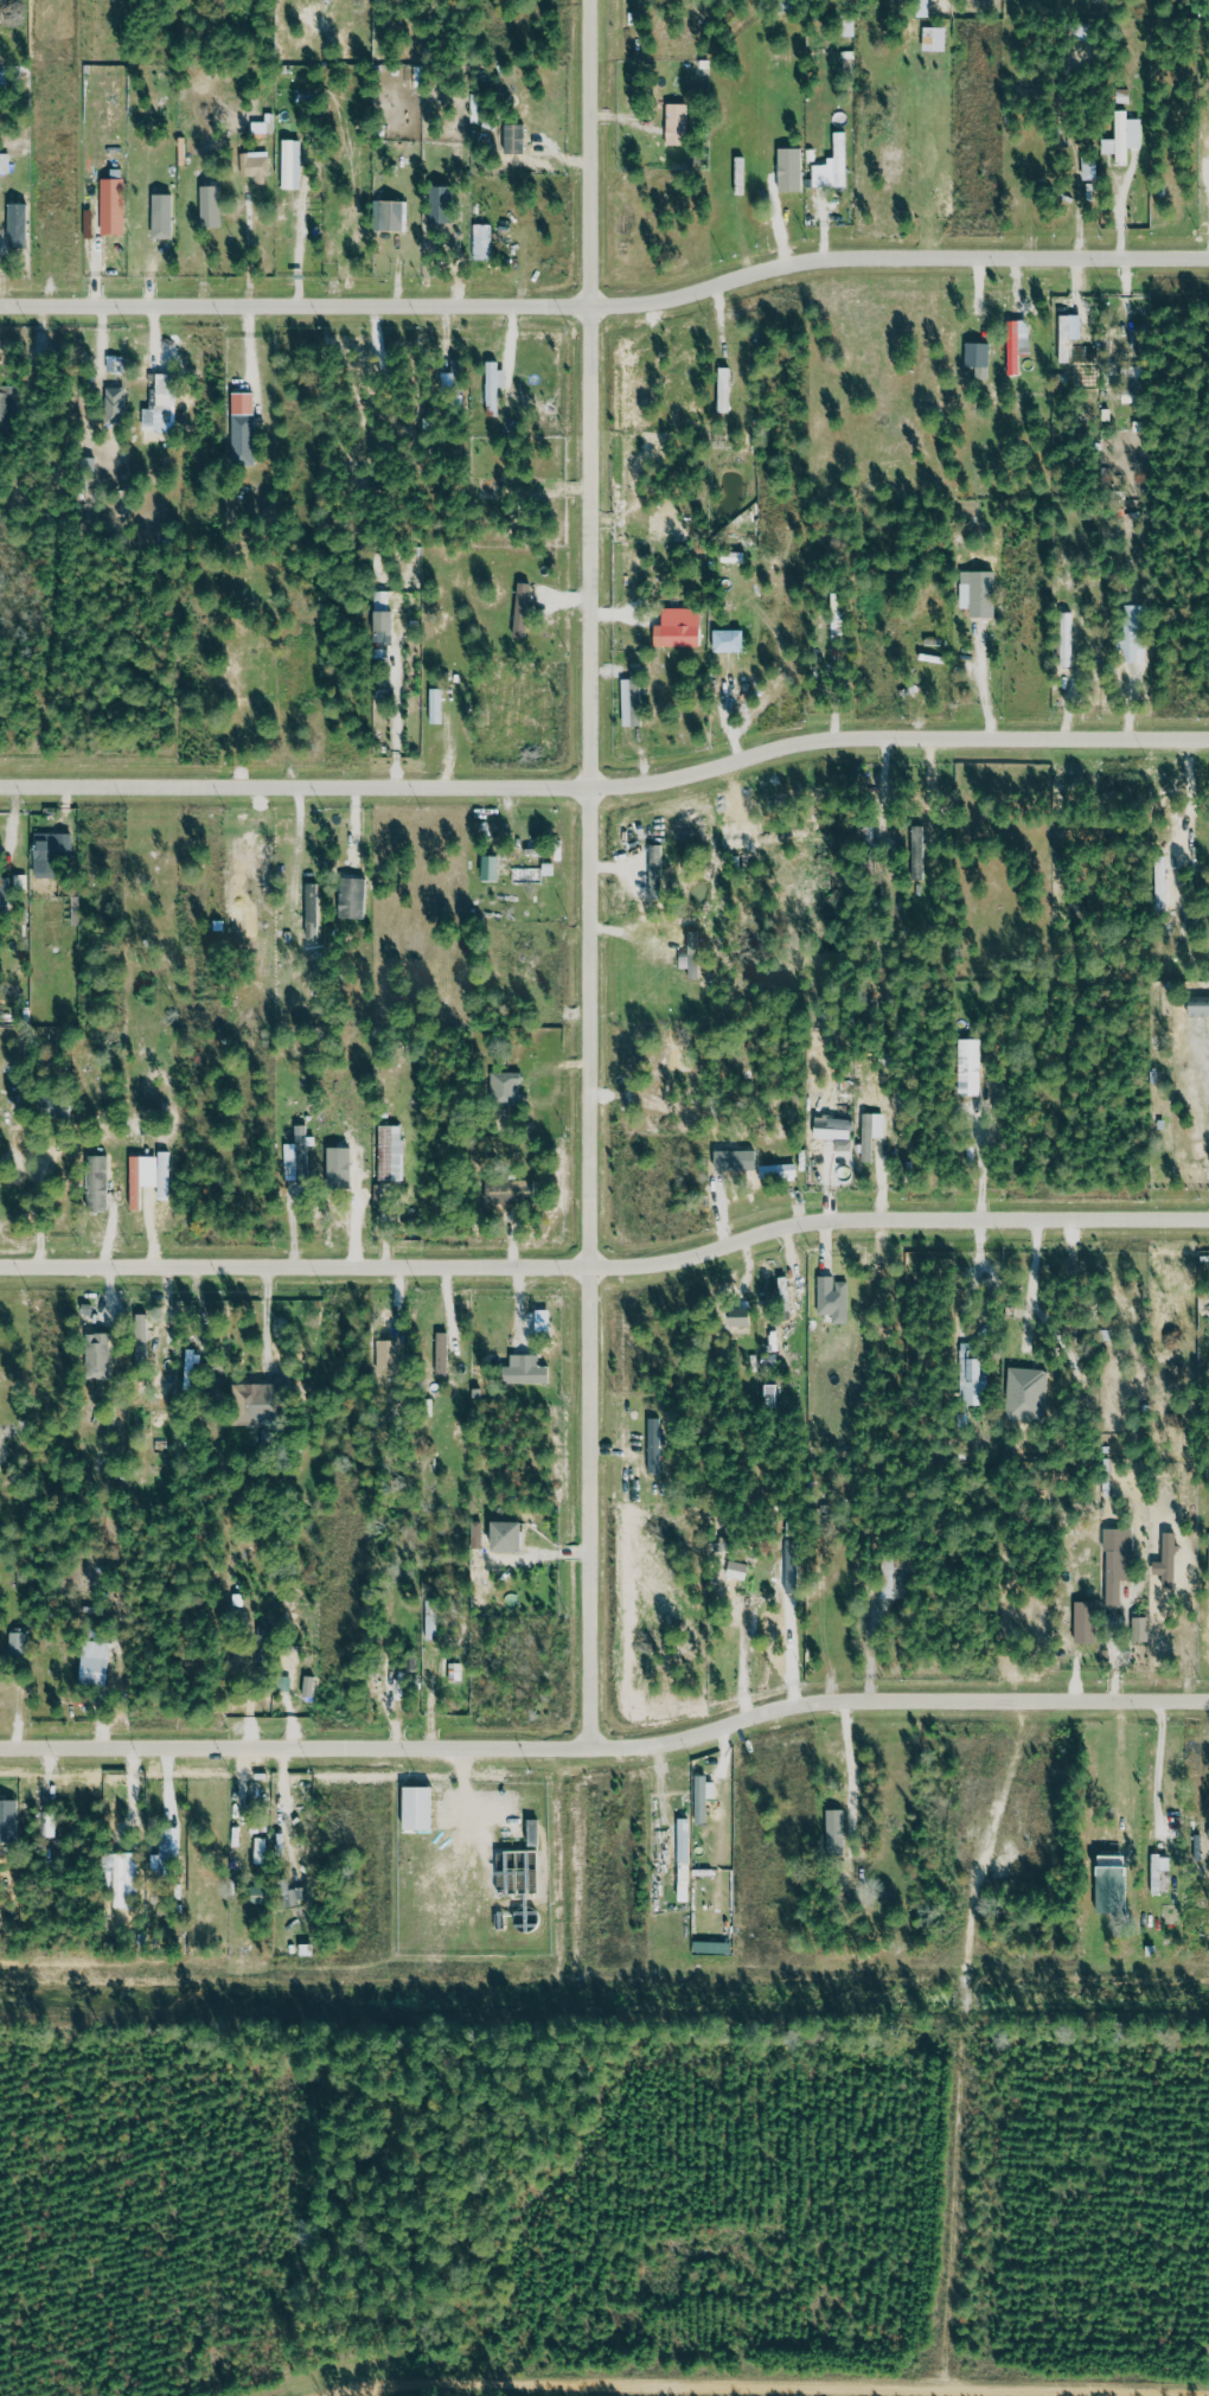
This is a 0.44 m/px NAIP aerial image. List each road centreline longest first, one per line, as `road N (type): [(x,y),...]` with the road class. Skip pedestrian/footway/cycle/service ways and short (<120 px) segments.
road 1 (residential): [(602,1753),(601,0)]
road 2 (residential): [(0,1277),(600,1276),(699,1264),(780,1231),(853,1221),(1208,1219)]
road 3 (residential): [(0,1755),(602,1753),(775,1706),(859,1695),(1208,1698)]
road 4 (residential): [(0,311),(603,314),(690,302),(820,263),(1208,259)]
road 5 (residential): [(0,788),(601,782),(667,774),(781,740),(847,734),(1208,736)]
road 6 (track): [(390,2395),(422,2388),(1208,2395)]
road 7 (track): [(952,2394),(985,1873),(1038,1697)]

